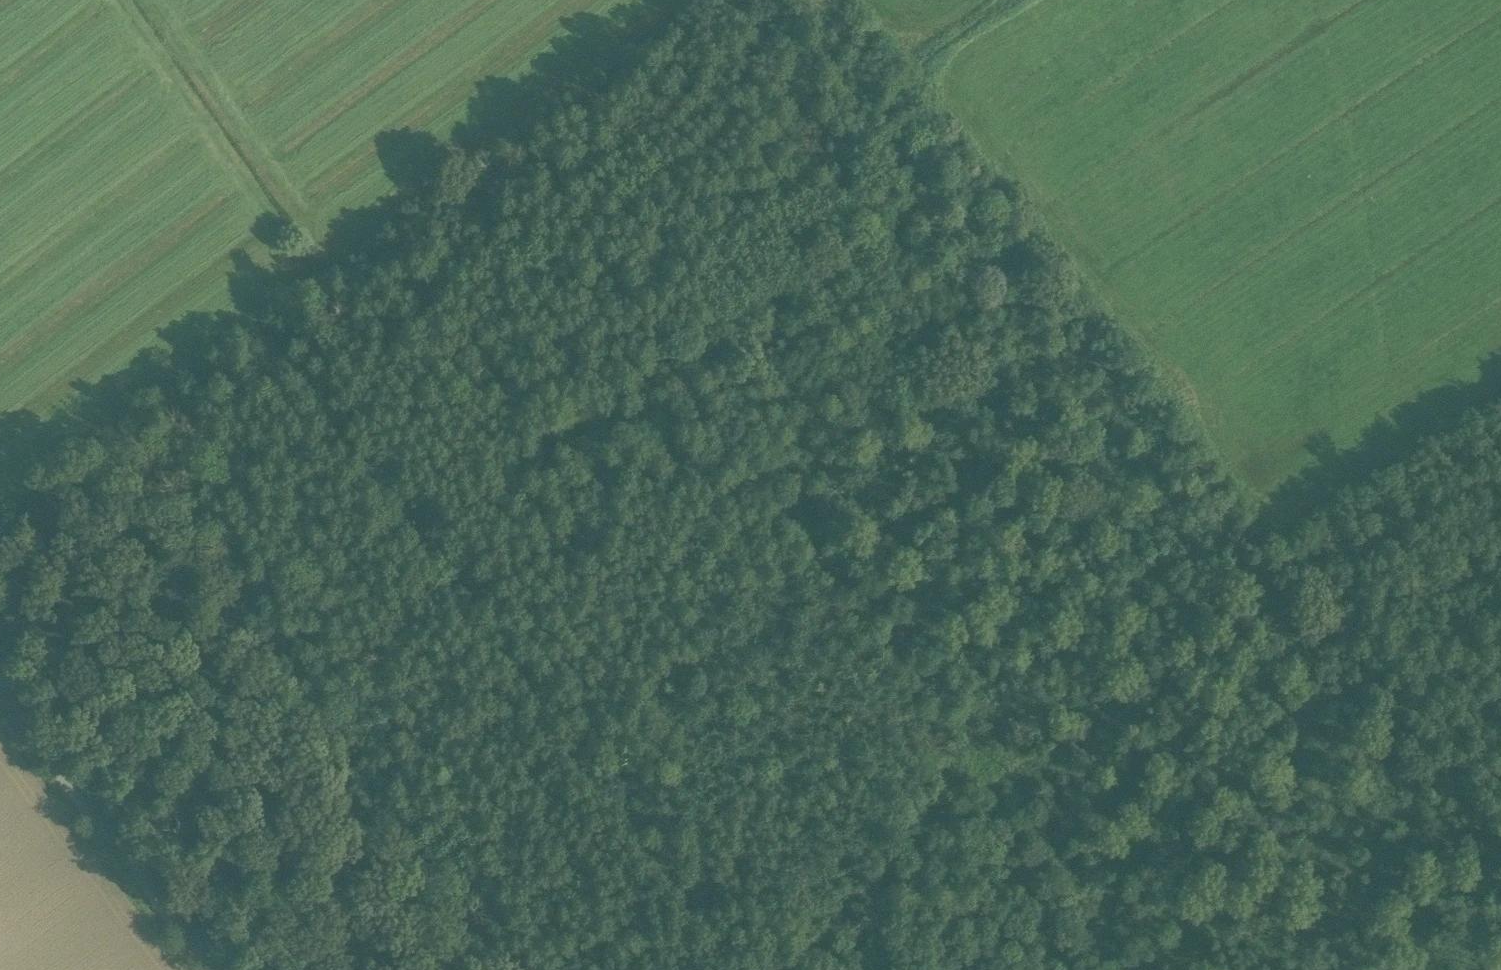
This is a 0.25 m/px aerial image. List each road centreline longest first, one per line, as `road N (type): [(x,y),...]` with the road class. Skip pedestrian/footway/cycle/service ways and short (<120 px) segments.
road 1 (track): [(1500,833),(1352,633),(1361,593),(1460,518),(1500,499)]
road 2 (unclassified): [(212,969),(0,697)]

